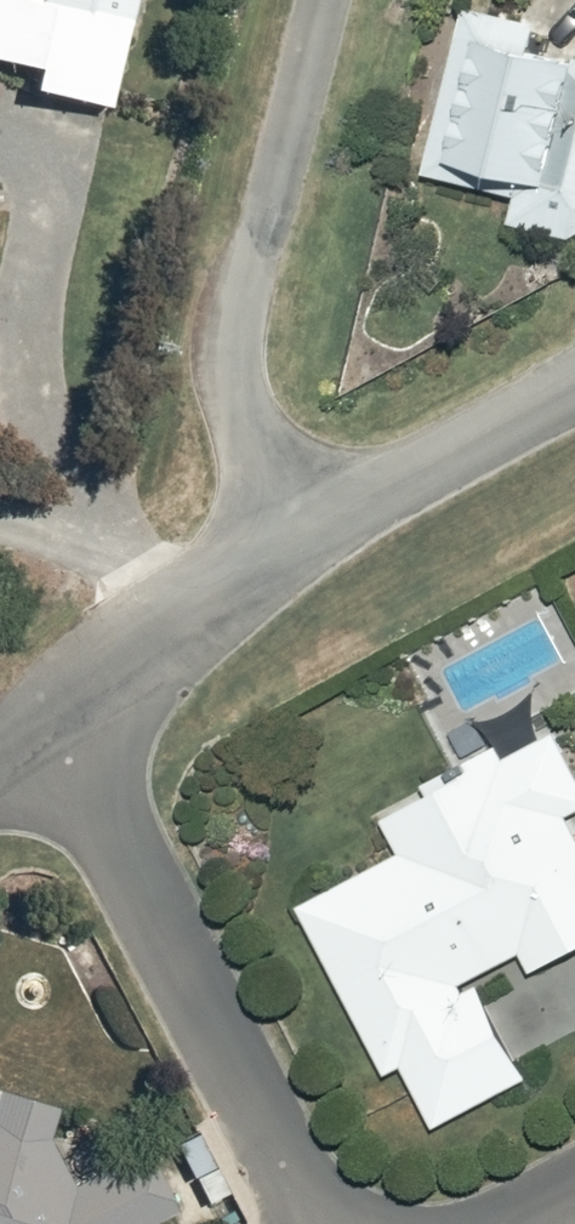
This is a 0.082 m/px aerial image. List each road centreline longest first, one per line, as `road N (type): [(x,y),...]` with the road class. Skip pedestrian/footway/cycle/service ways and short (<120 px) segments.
road 1 (residential): [(326,1223),(61,717)]
road 2 (residential): [(318,0),(235,369),(246,433),(306,527)]
road 3 (residential): [(306,527),(61,717)]
road 4 (residential): [(574,381),(306,527)]

